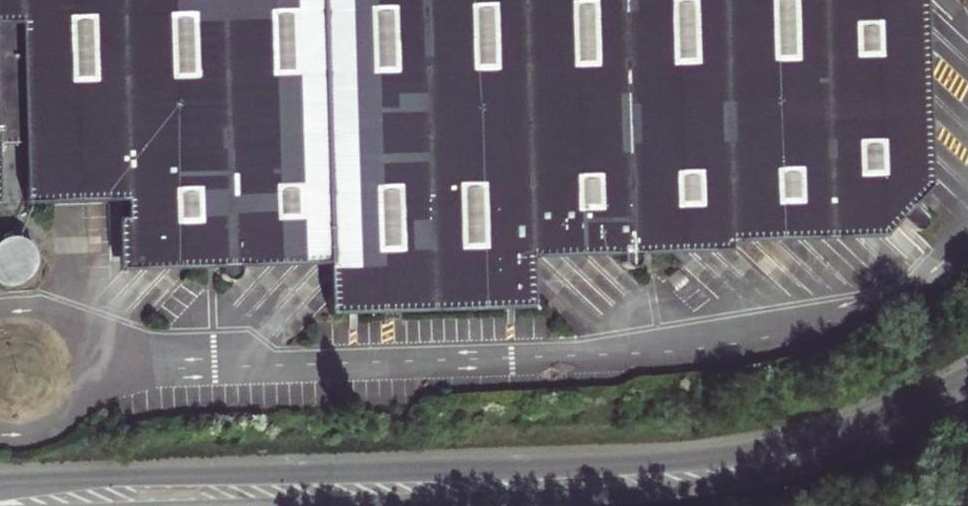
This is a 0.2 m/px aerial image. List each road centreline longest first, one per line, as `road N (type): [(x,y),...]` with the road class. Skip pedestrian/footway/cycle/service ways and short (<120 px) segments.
road 1 (primary): [(967,378),(828,430),(709,454),(0,478)]
road 2 (primary): [(193,505),(682,485),(861,442),(967,383)]

